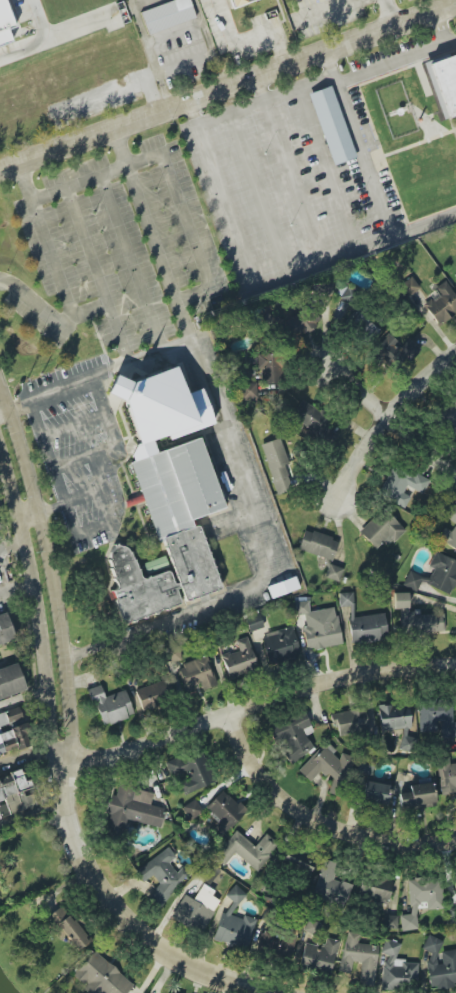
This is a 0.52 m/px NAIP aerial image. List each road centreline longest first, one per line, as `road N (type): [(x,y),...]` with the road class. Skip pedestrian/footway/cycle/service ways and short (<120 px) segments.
road 1 (residential): [(0,168),(455,2)]
road 2 (residential): [(455,668),(313,686),(59,771)]
road 3 (residential): [(59,771),(72,840),(119,915),(185,968),(257,992)]
road 4 (residential): [(228,716),(254,778),(306,823),(387,847),(455,843)]
road 5 (residential): [(62,748),(69,739),(60,634),(37,511)]
road 6 (residential): [(19,515),(50,739),(62,748)]
road 7 (residential): [(455,351),(387,416),(335,499)]
road 8 (residential): [(455,475),(321,364)]
road 9 (residential): [(37,511),(0,388)]

